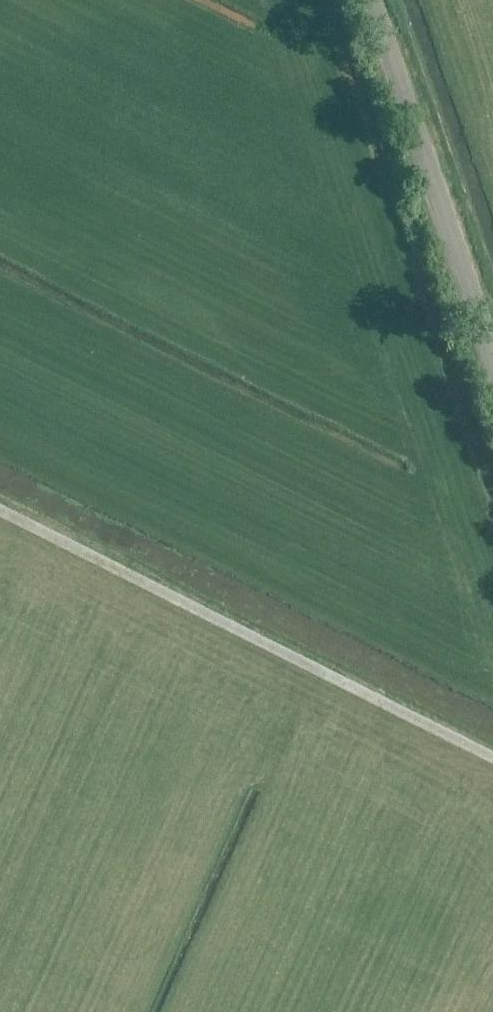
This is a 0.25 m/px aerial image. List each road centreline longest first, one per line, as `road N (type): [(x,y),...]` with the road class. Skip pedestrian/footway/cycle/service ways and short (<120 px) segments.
road 1 (track): [(492,758),(0,511)]
road 2 (tertiary): [(492,359),(372,0)]

